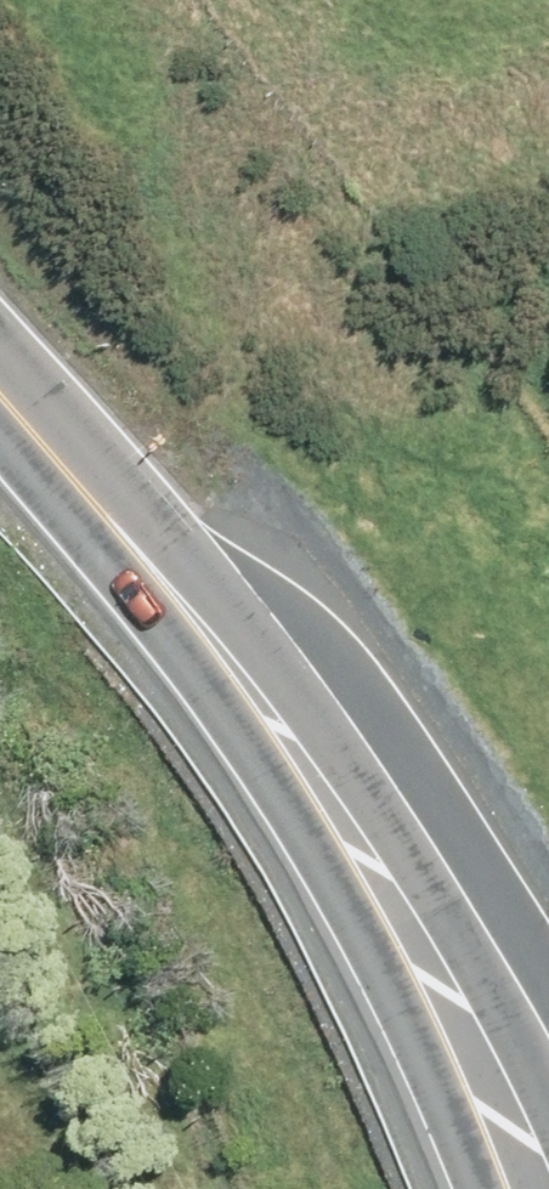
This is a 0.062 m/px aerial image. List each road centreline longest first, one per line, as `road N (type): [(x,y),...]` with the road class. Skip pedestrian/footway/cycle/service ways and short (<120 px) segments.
road 1 (secondary): [(476,1188),(424,1049),(328,868),(40,435)]
road 2 (secondary): [(40,435),(282,640),(458,895),(548,1082)]

